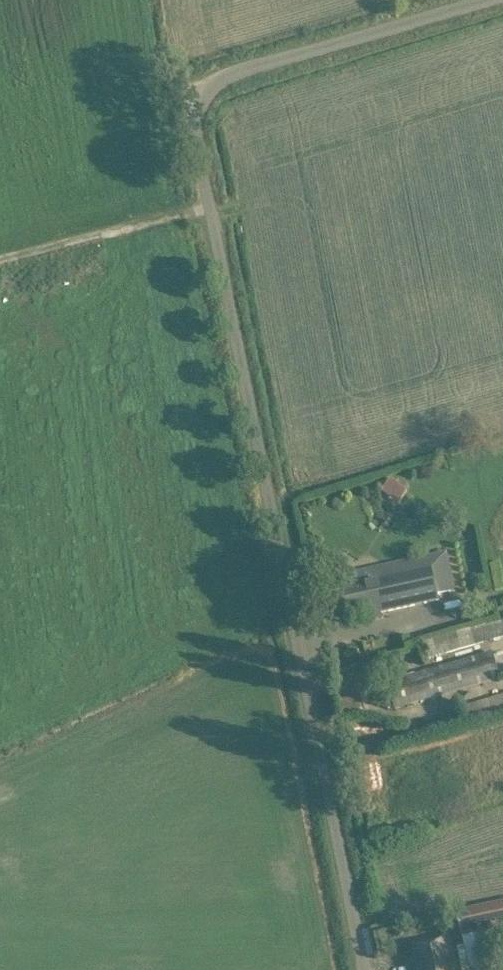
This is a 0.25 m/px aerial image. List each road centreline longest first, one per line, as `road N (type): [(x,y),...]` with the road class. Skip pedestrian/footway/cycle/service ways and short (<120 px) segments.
road 1 (unclassified): [(362,969),(193,104),(200,91),(500,0)]

